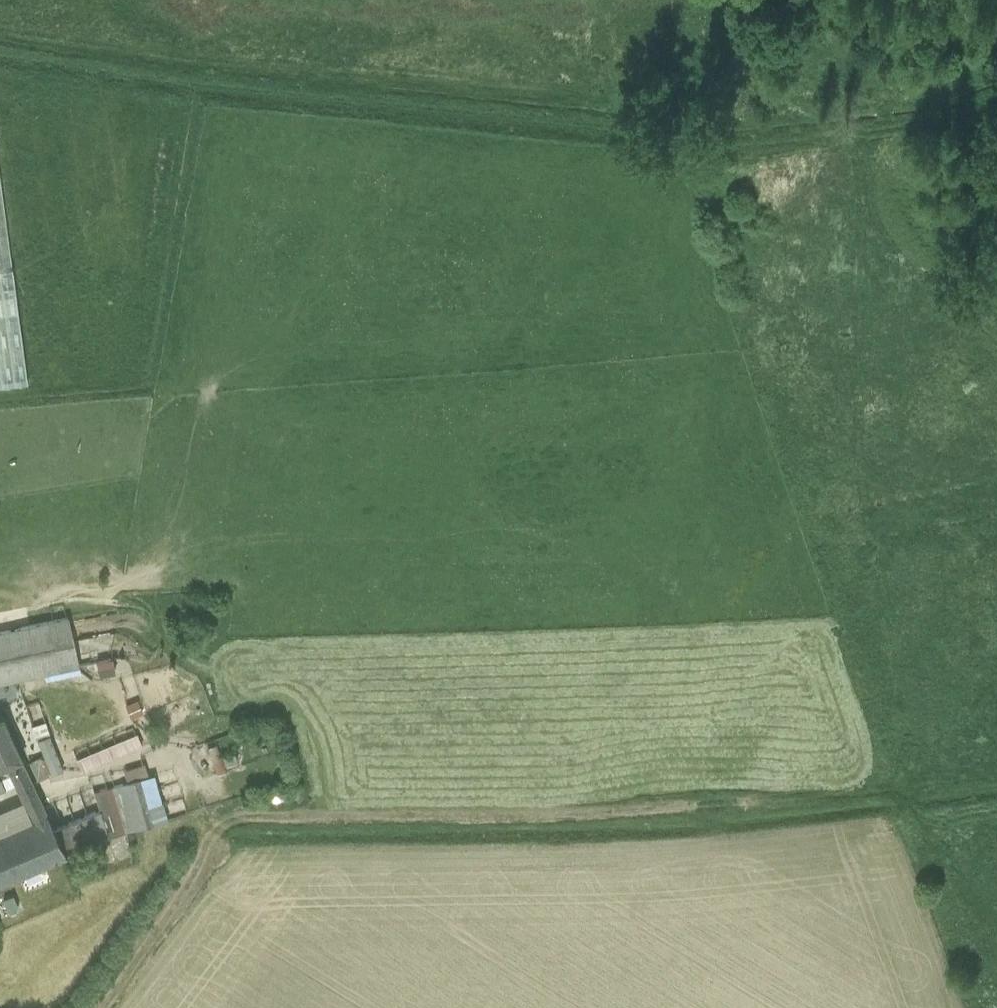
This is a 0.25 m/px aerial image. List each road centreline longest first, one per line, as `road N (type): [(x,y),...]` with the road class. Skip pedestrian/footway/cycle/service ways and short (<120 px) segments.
road 1 (track): [(0,695),(108,685),(162,744),(90,770)]

